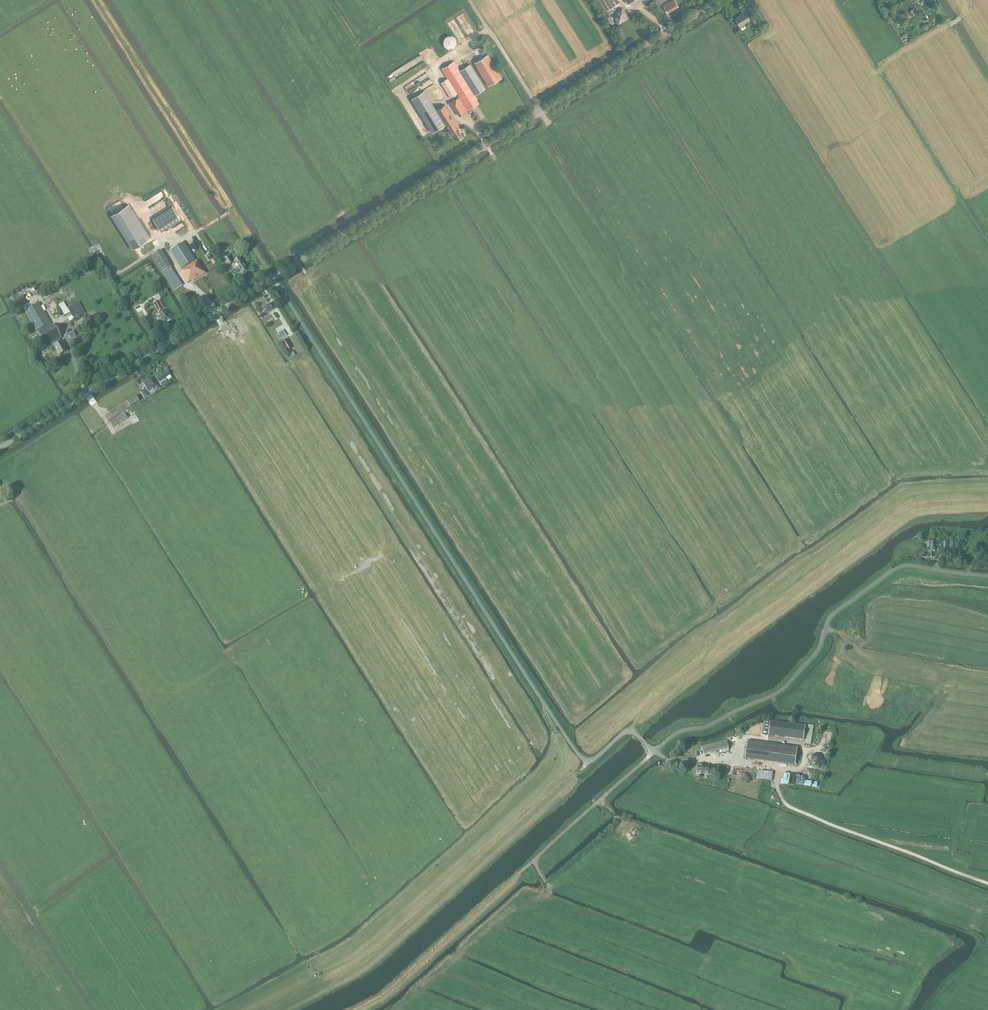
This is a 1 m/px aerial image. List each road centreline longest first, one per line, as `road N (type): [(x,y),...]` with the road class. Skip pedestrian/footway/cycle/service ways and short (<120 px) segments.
road 1 (tertiary): [(0,448),(719,0)]
road 2 (track): [(654,751),(674,762),(780,767),(779,793),(795,810),(987,883)]
road 3 (track): [(449,963),(622,829),(601,800)]
road 4 (track): [(229,212),(96,0)]
road 5 (track): [(929,188),(873,72),(961,17),(960,0)]
road 6 (track): [(229,212),(165,249),(187,287),(217,312)]

